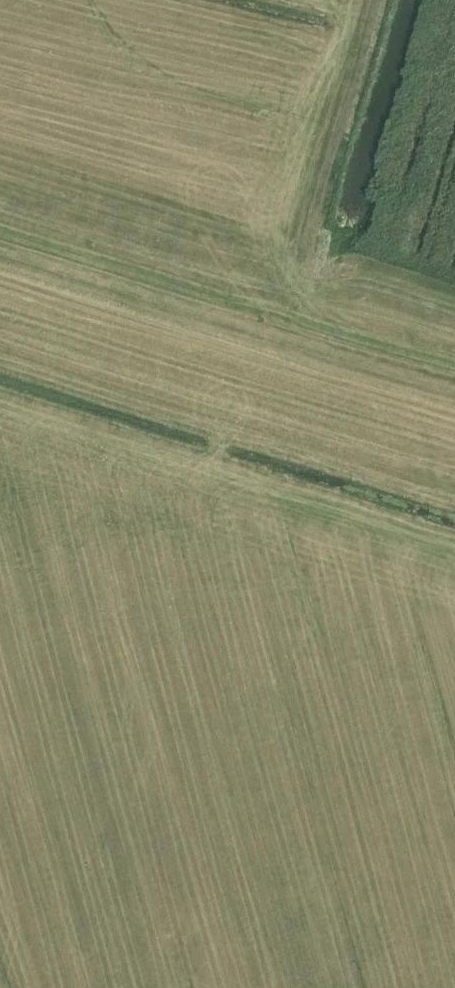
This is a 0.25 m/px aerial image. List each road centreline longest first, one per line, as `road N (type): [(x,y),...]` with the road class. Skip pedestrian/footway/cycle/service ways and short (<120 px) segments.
road 1 (track): [(454,360),(0,230)]

